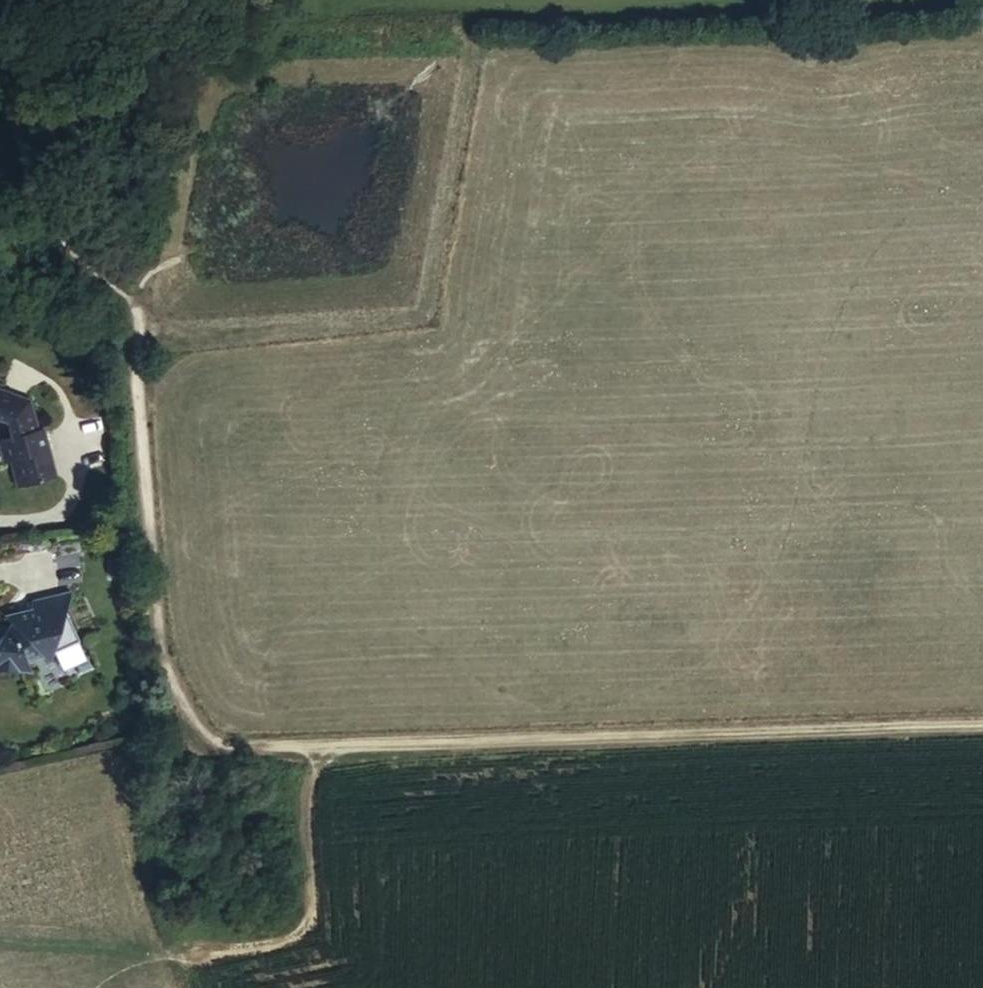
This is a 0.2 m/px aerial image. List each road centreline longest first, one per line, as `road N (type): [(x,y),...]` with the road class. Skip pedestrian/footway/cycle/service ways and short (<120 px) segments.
road 1 (track): [(242,746),(982,725)]
road 2 (track): [(469,57),(426,291),(402,313),(135,341)]
road 3 (track): [(0,953),(105,945),(278,946),(309,899),(295,744)]

